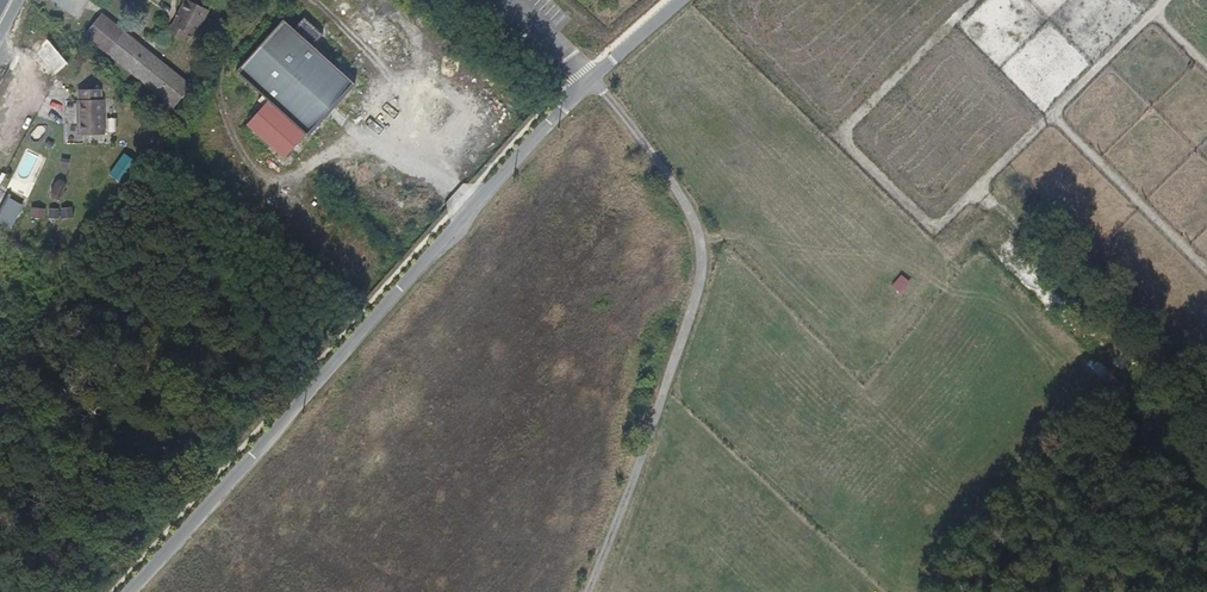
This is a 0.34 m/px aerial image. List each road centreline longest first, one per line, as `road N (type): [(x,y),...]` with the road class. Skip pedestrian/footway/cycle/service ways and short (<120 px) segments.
road 1 (residential): [(677,0),(587,80),(129,591)]
road 2 (track): [(590,591),(701,276),(701,237),(643,141),(587,80)]

